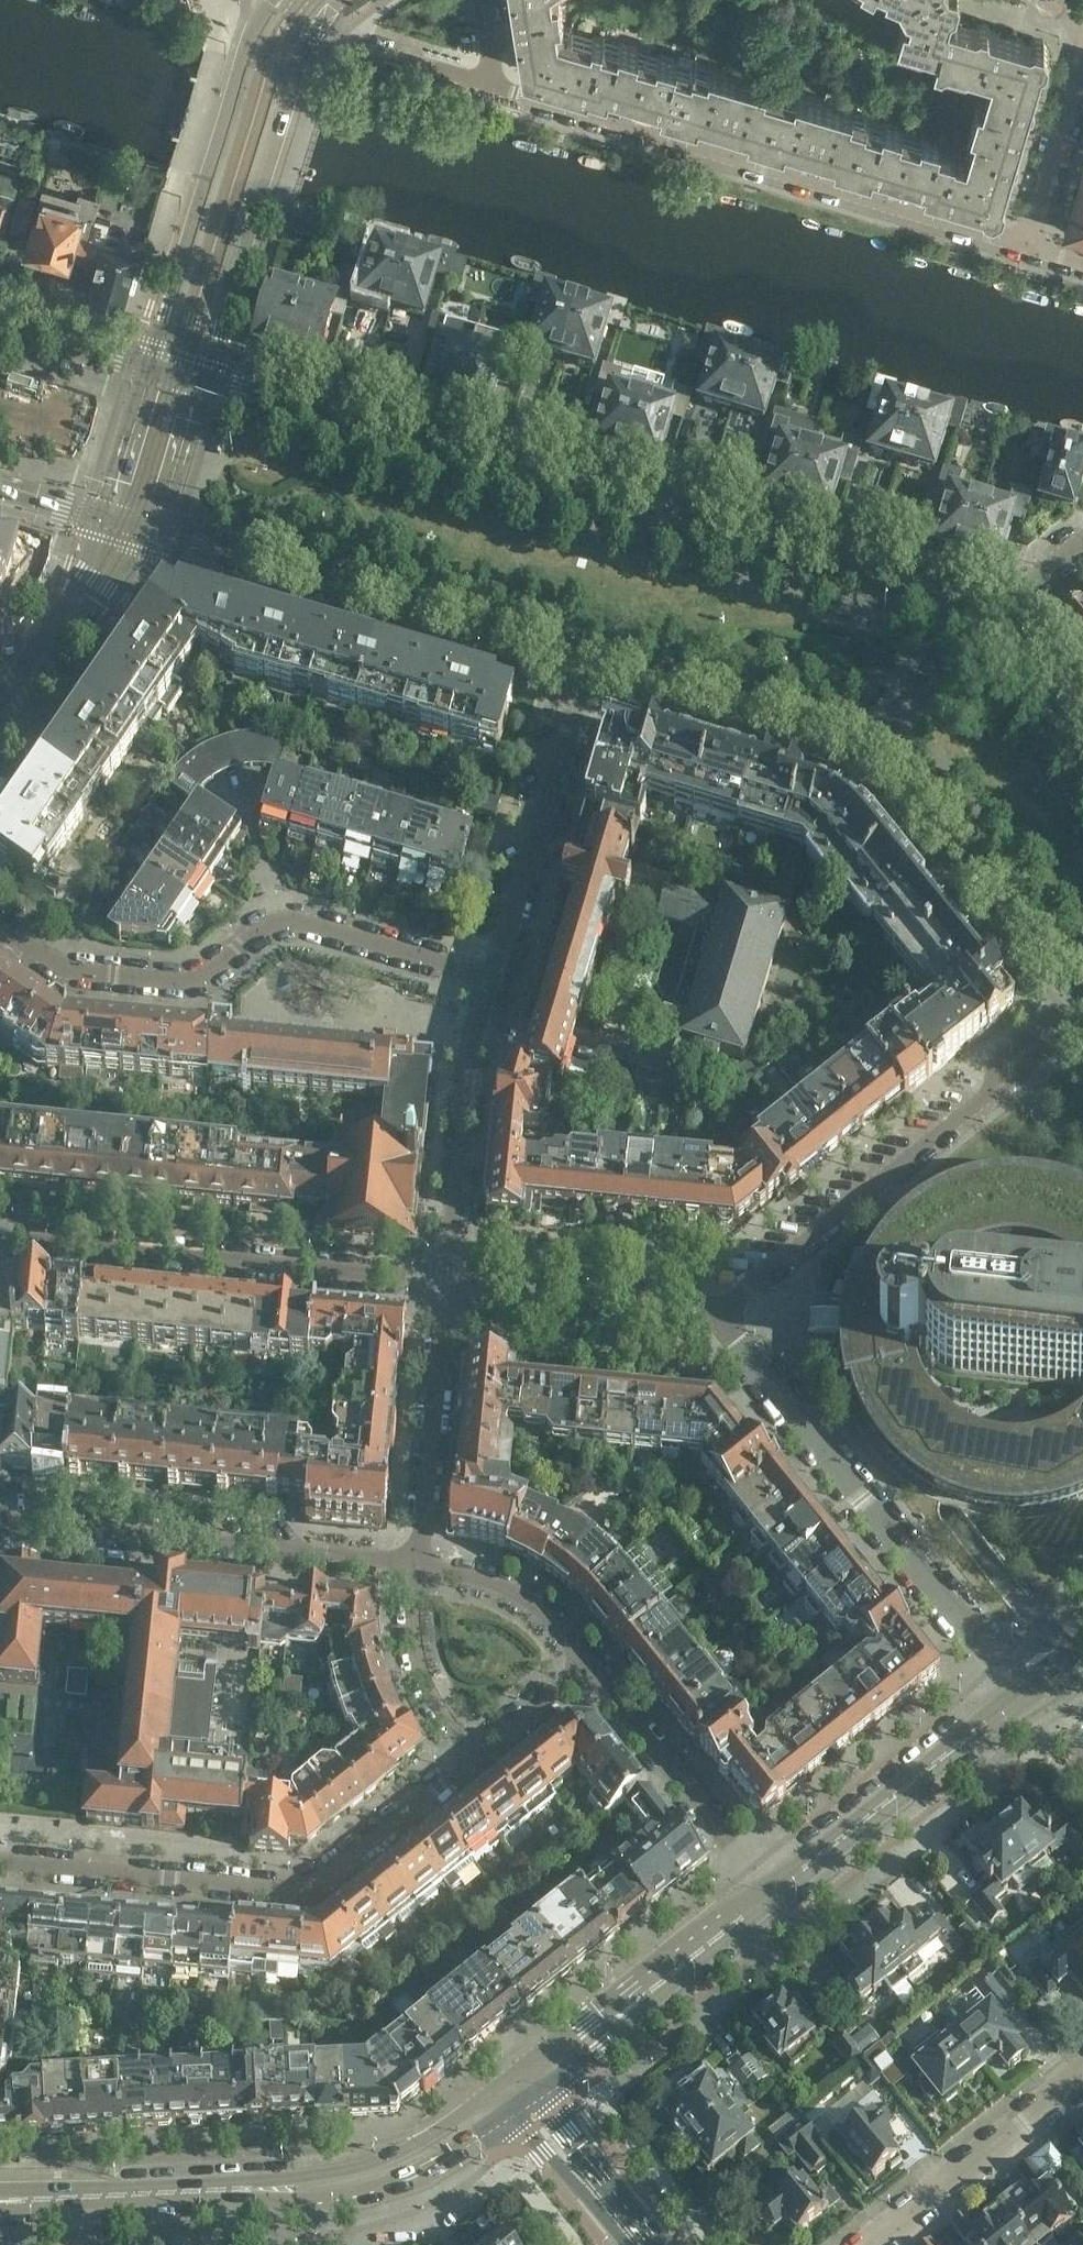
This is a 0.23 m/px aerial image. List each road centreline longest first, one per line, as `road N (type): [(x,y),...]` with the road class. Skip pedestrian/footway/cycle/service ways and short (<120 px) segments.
road 1 (tertiary): [(982,626),(176,373)]
road 2 (residential): [(499,88),(1027,247)]
road 3 (residential): [(0,925),(61,965),(112,975),(193,979),(282,921),(491,978)]
road 4 (residential): [(0,1861),(292,1890),(325,1878),(475,1756)]
road 5 (secondary): [(24,2199),(334,2187),(420,2161),(509,2100)]
road 6 (residential): [(1027,1697),(724,1314)]
road 7 (tertiary): [(124,528),(590,666)]
road 8 (residential): [(1075,998),(999,1060),(987,1096),(724,1314)]
road 9 (residential): [(447,1283),(0,1235)]
road 10 (residential): [(418,1564),(0,1520)]
road 11 (tertiary): [(176,373),(209,355),(220,333),(303,57),(305,8)]
road 12 (tertiary): [(274,0),(254,26),(163,324),(176,373)]
road 13 (tertiary): [(873,740),(1075,998)]
road 14 (residential): [(590,666),(491,978)]
road 15 (secondary): [(781,1887),(1027,1697)]
road 16 (secondary): [(538,2078),(781,1887)]
road 17 (residential): [(491,978),(468,1069),(447,1283)]
road 18 (tertiary): [(590,666),(873,740)]
road 19 (residential): [(418,1564),(447,1283)]
road 20 (residential): [(724,1314),(447,1283)]
road 21 (residential): [(871,2244),(1082,2075)]
road 22 (residential): [(761,1864),(589,1666)]
road 23 (tertiary): [(0,720),(124,528)]
road 24 (residential): [(305,8),(335,35),(499,88)]
road 25 (secondary): [(667,2244),(538,2078)]
road 26 (residential): [(418,1564),(418,1625),(430,1679),(452,1730),(475,1756)]
road 27 (residential): [(589,1666),(540,1610),(500,1586),(418,1564)]
road 28 (residential): [(1082,69),(1027,247)]
road 29 (secondary): [(509,2100),(627,2244)]
road 30 (tertiary): [(176,373),(0,320)]
road 31 (tertiary): [(176,373),(124,528)]
road 32 (tertiary): [(1082,753),(982,626)]
road 33 (residential): [(873,740),(982,626)]
road 34 (residential): [(475,1756),(589,1666)]
road 35 (tertiary): [(0,488),(124,528)]
road 36 (residential): [(982,626),(1082,545)]

